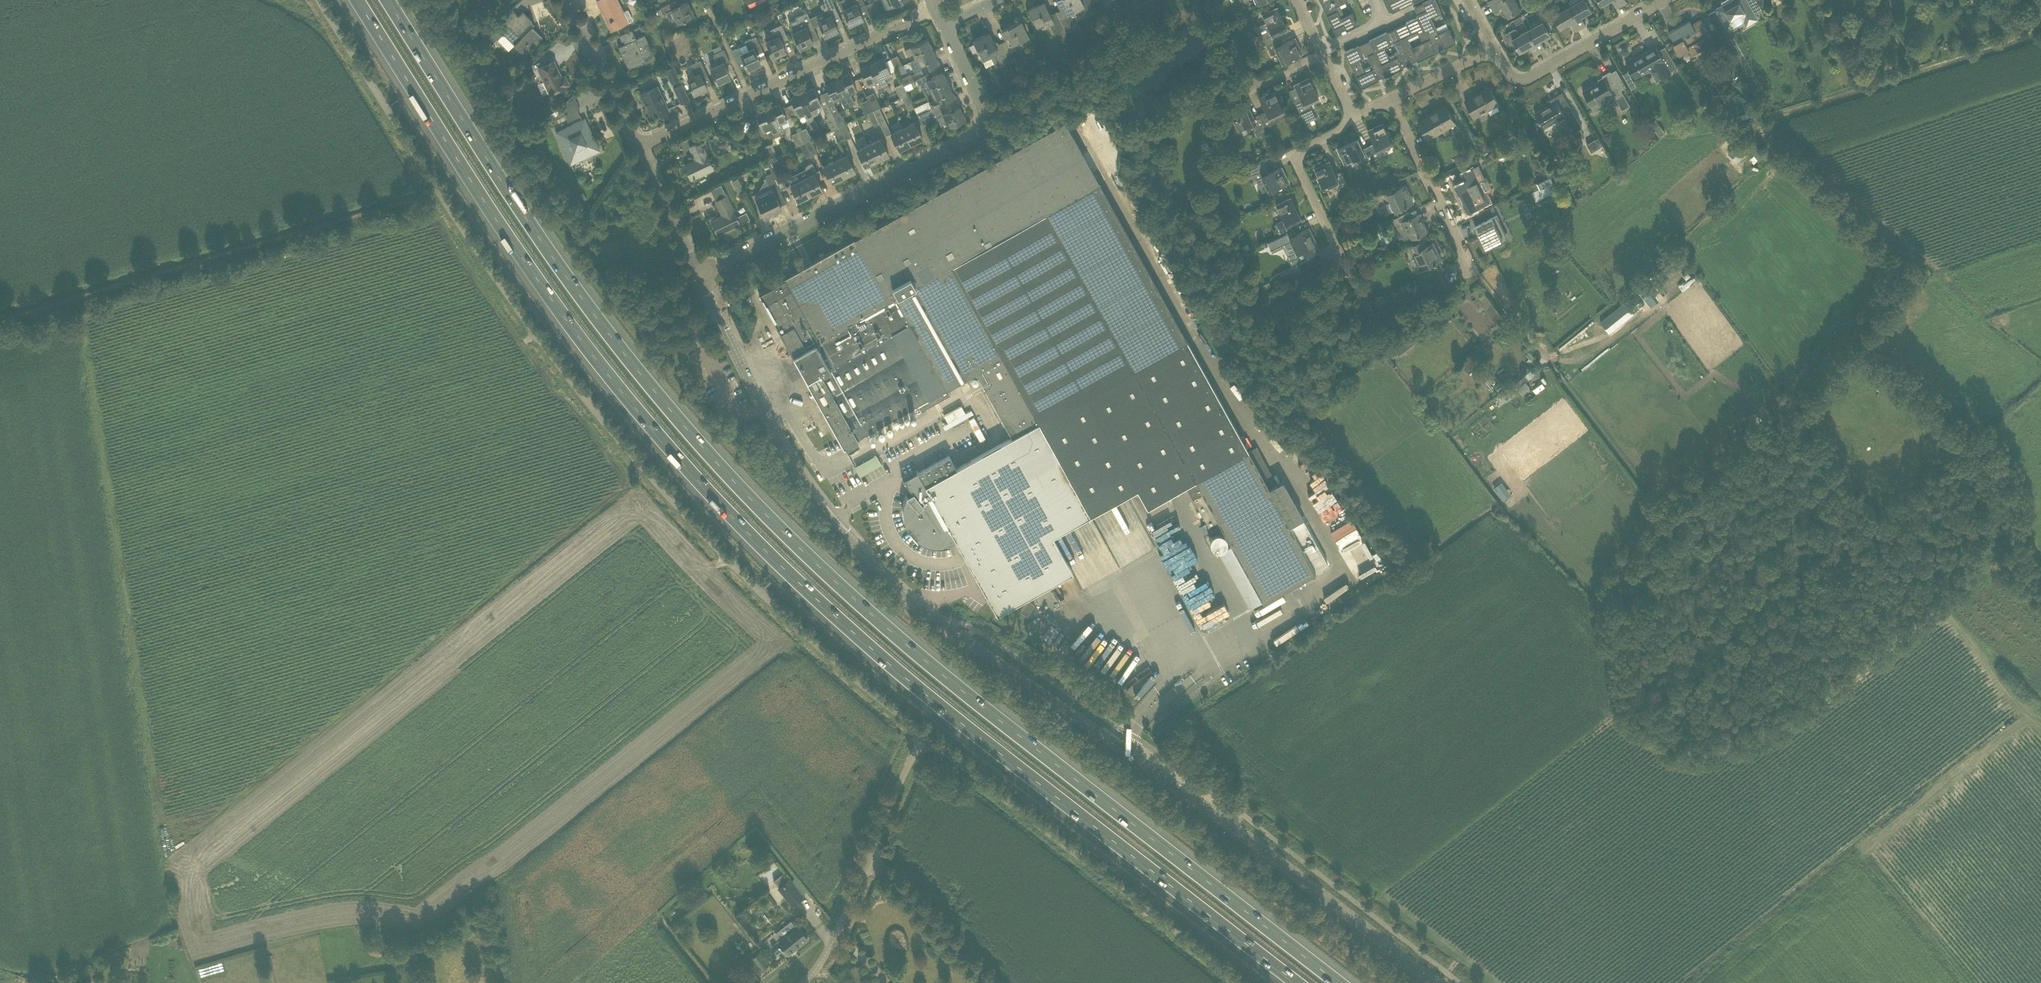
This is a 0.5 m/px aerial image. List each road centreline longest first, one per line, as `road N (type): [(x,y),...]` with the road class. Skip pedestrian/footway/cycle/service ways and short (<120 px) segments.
road 1 (motorway): [(1339,982),(975,701),(730,477),(579,294),(388,0)]
road 2 (motorway): [(359,0),(561,313),(740,525),(950,714),(1297,982)]
road 3 (unclassified): [(1440,982),(1239,828),(916,597),(868,553),(784,438),(699,272)]
road 4 (unclassified): [(923,739),(762,593),(642,468),(477,253),(319,0)]
road 5 (track): [(1664,508),(1612,591),(1614,677),(1622,706),(1686,746),(1775,724),(1974,565),(1996,558),(2015,520),(1985,451),(1857,342)]
road 6 (track): [(1857,342),(1902,275),(1901,260),(1800,175),(1762,128),(1768,118),(2014,41),(2040,10)]
road 7 (unclassified): [(699,272),(975,136),(983,114),(945,24)]
road 8 (unclassified): [(1240,982),(923,739)]
road 9 (track): [(1549,360),(1478,279),(1391,330),(1363,358),(1329,370),(1256,311)]
road 10 (residential): [(936,8),(640,138)]
road 11 (unclassified): [(802,982),(828,947),(923,739)]
road 12 (track): [(1857,342),(1790,422),(1664,508)]
road 13 (unclassified): [(1478,279),(1388,100)]
road 14 (unclassified): [(1492,50),(1513,68),(1540,68),(1656,0)]
road 15 (unclassified): [(1343,257),(1293,149),(1353,113)]
road 16 (unclassified): [(640,138),(571,0)]
road 17 (unclassified): [(699,272),(640,138)]
road 18 (track): [(1944,613),(2040,711)]

